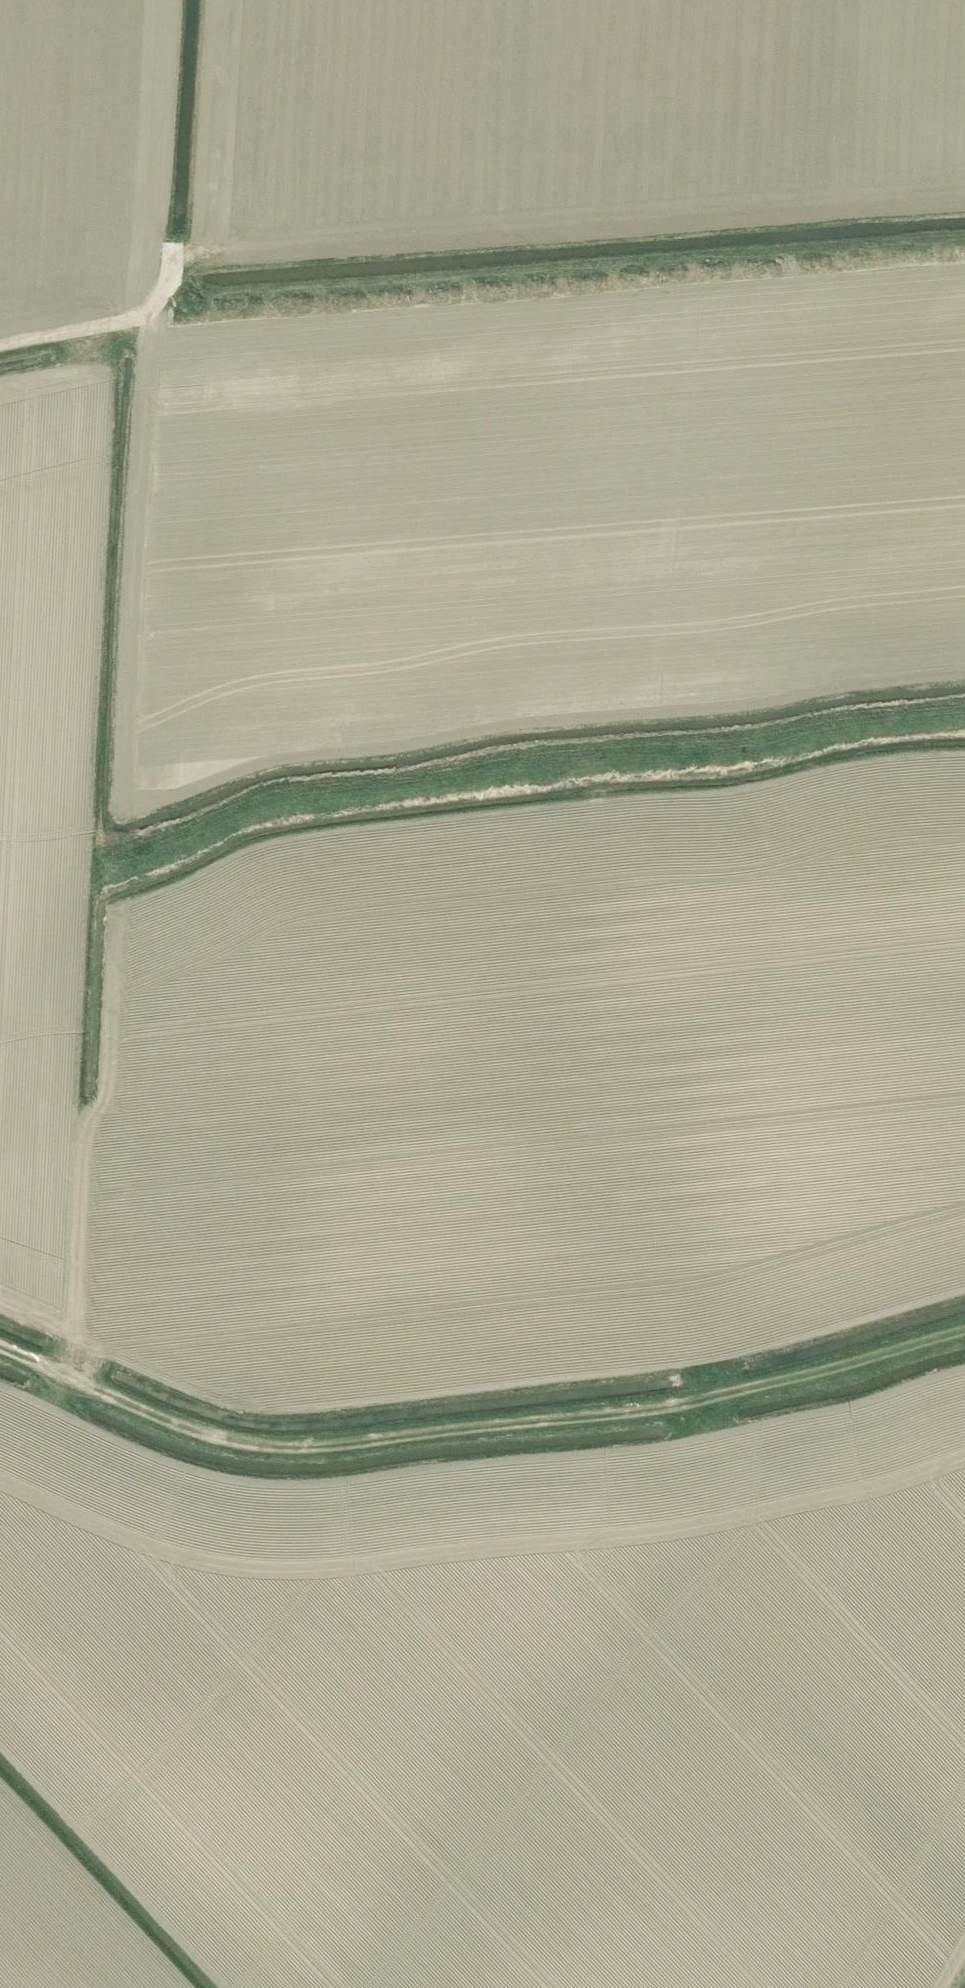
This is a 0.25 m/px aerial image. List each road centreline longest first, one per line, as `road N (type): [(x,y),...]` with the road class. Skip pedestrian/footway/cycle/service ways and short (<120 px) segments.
road 1 (track): [(0,1348),(223,1442),(298,1449),(715,1396),(964,1336)]

